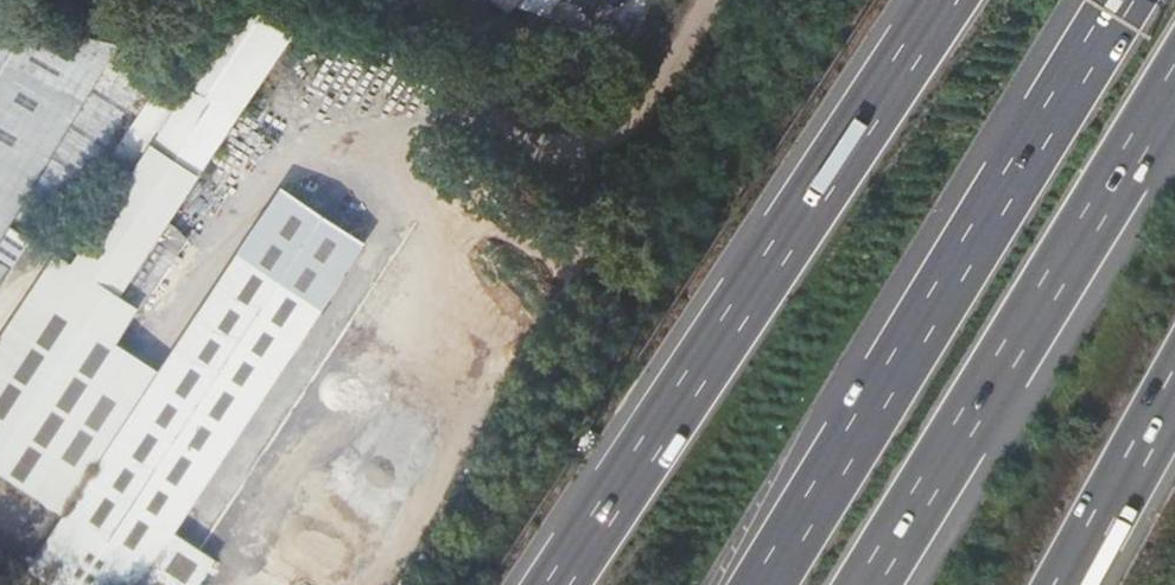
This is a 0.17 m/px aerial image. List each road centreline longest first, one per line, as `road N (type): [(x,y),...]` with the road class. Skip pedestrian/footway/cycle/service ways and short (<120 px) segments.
road 1 (motorway): [(946,0),(556,584)]
road 2 (motorway): [(1121,0),(761,584)]
road 3 (motorway): [(868,584),(1174,84)]
road 4 (motorway): [(1066,584),(1174,392)]
road 5 (residential): [(598,165),(701,0)]

